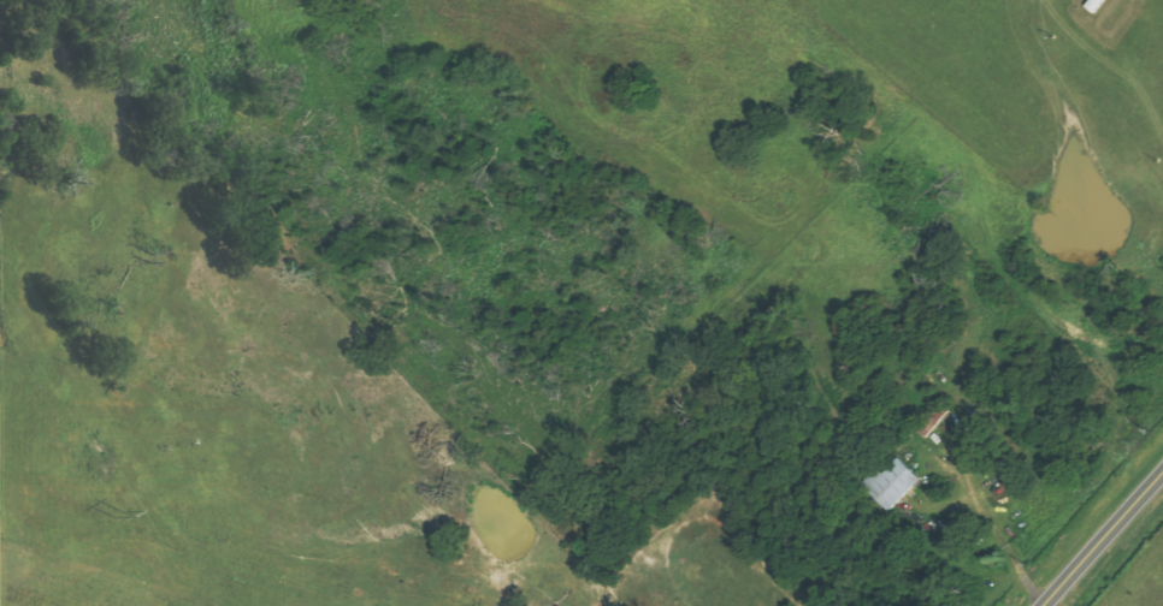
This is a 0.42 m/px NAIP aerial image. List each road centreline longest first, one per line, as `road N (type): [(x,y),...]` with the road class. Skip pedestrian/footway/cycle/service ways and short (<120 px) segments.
road 1 (tertiary): [(1048,605),(1162,477)]

